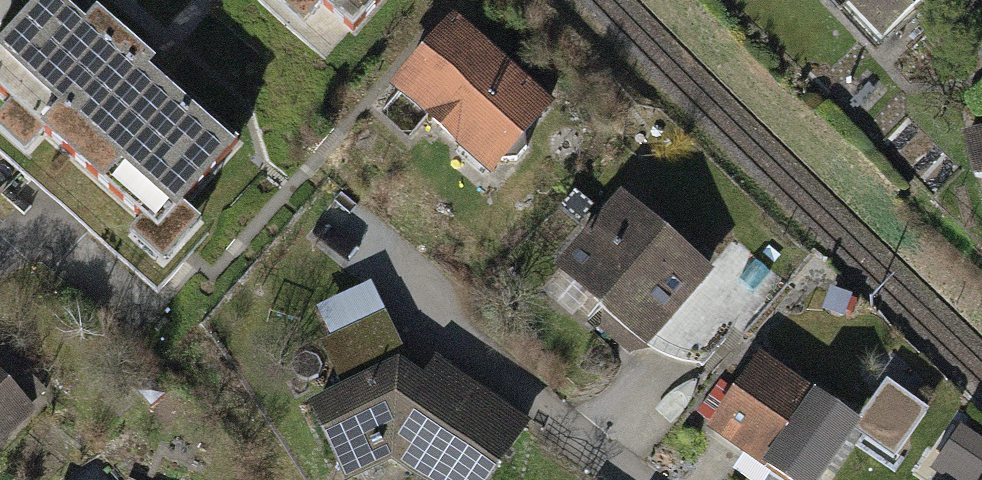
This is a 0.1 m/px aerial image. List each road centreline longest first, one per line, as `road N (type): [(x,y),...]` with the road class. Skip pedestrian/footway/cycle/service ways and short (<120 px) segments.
road 1 (residential): [(635,479),(382,272)]

